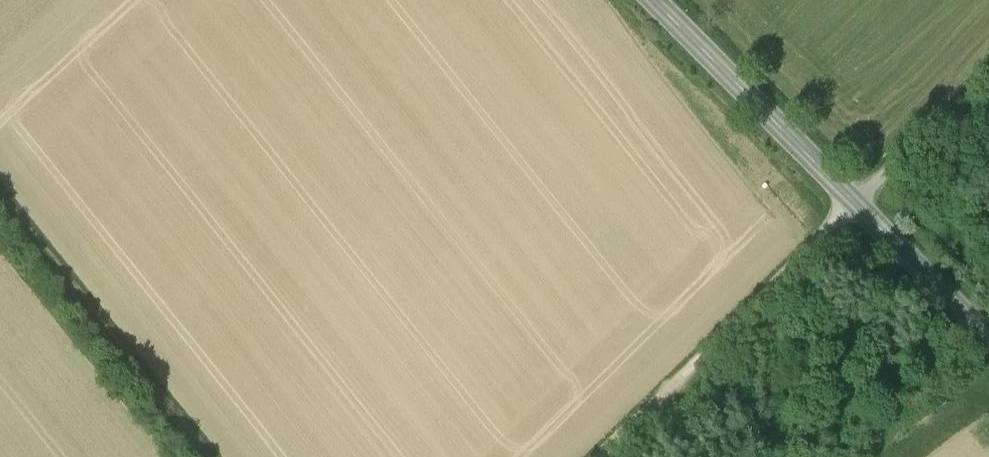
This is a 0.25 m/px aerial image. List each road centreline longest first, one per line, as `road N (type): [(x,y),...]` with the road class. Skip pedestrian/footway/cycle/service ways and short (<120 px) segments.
road 1 (track): [(600,456),(988,61)]
road 2 (tertiary): [(651,0),(988,342)]
road 3 (track): [(0,198),(205,456)]

